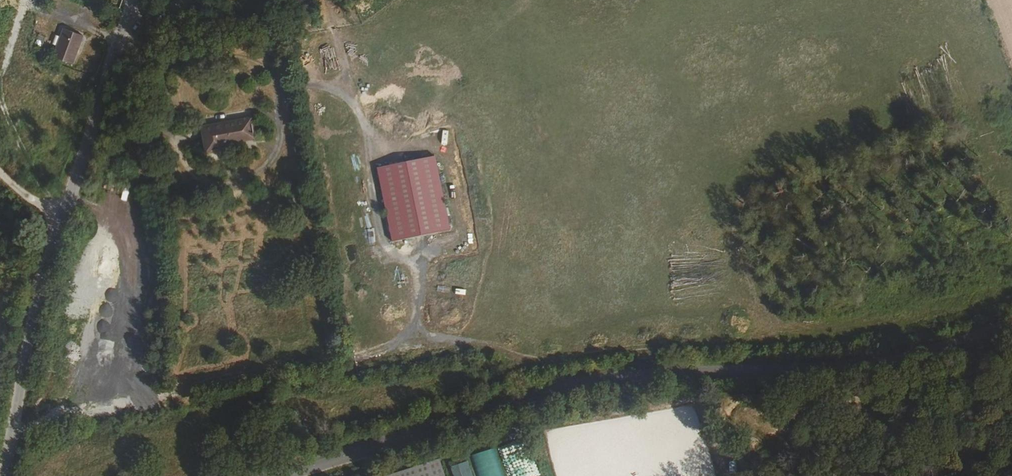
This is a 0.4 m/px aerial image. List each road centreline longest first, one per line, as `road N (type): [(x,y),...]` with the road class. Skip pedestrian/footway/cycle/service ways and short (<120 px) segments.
road 1 (tertiary): [(1011,321),(889,361),(539,384),(267,475)]
road 2 (unclassified): [(139,0),(57,215),(3,475)]
road 3 (track): [(1011,413),(969,456),(911,475)]

